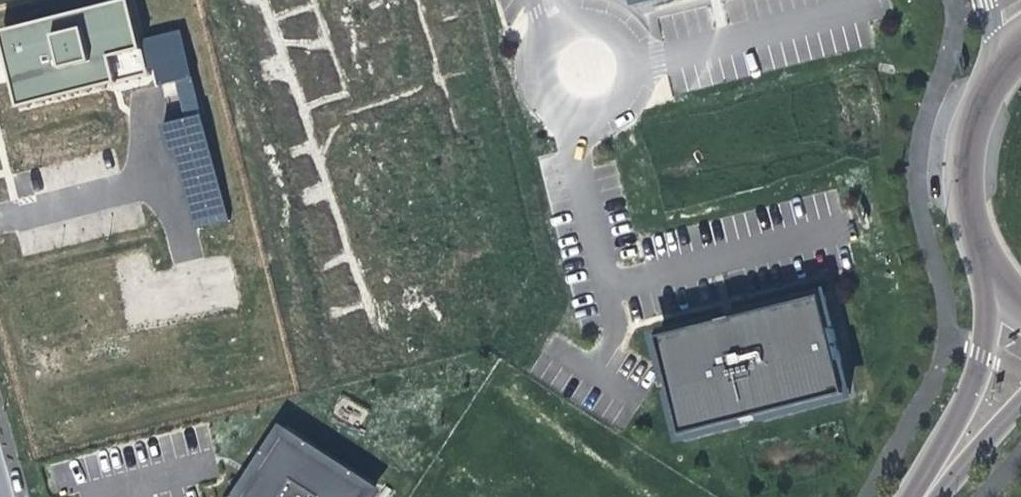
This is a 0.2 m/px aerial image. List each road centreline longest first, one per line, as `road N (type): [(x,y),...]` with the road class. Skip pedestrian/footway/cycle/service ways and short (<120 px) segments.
road 1 (tertiary): [(998,62),(960,131),(957,198),(978,262),(1001,288)]
road 2 (tertiary): [(1001,288),(921,496)]
road 3 (tertiary): [(924,496),(1020,404)]

